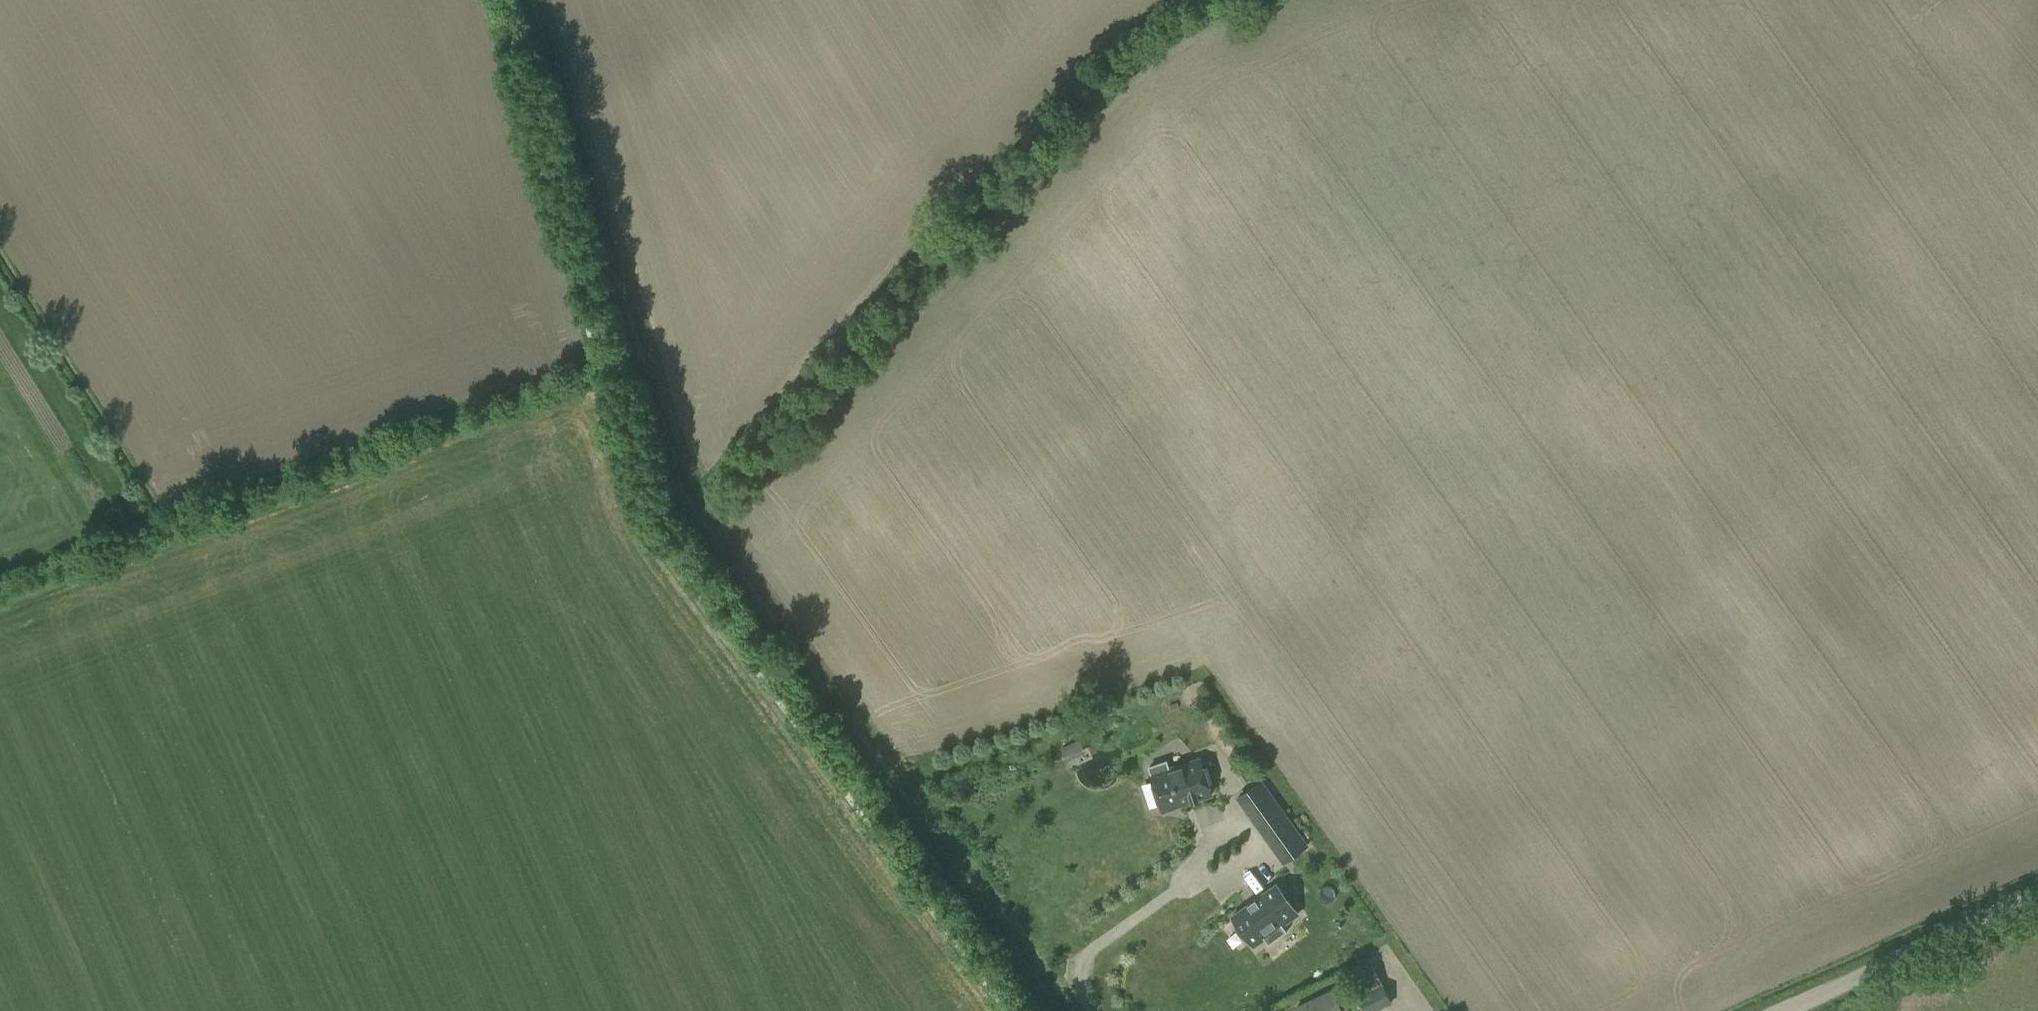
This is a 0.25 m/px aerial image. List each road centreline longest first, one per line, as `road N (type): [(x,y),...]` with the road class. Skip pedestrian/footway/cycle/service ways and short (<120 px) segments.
road 1 (unclassified): [(1784,1010),(2037,891)]

